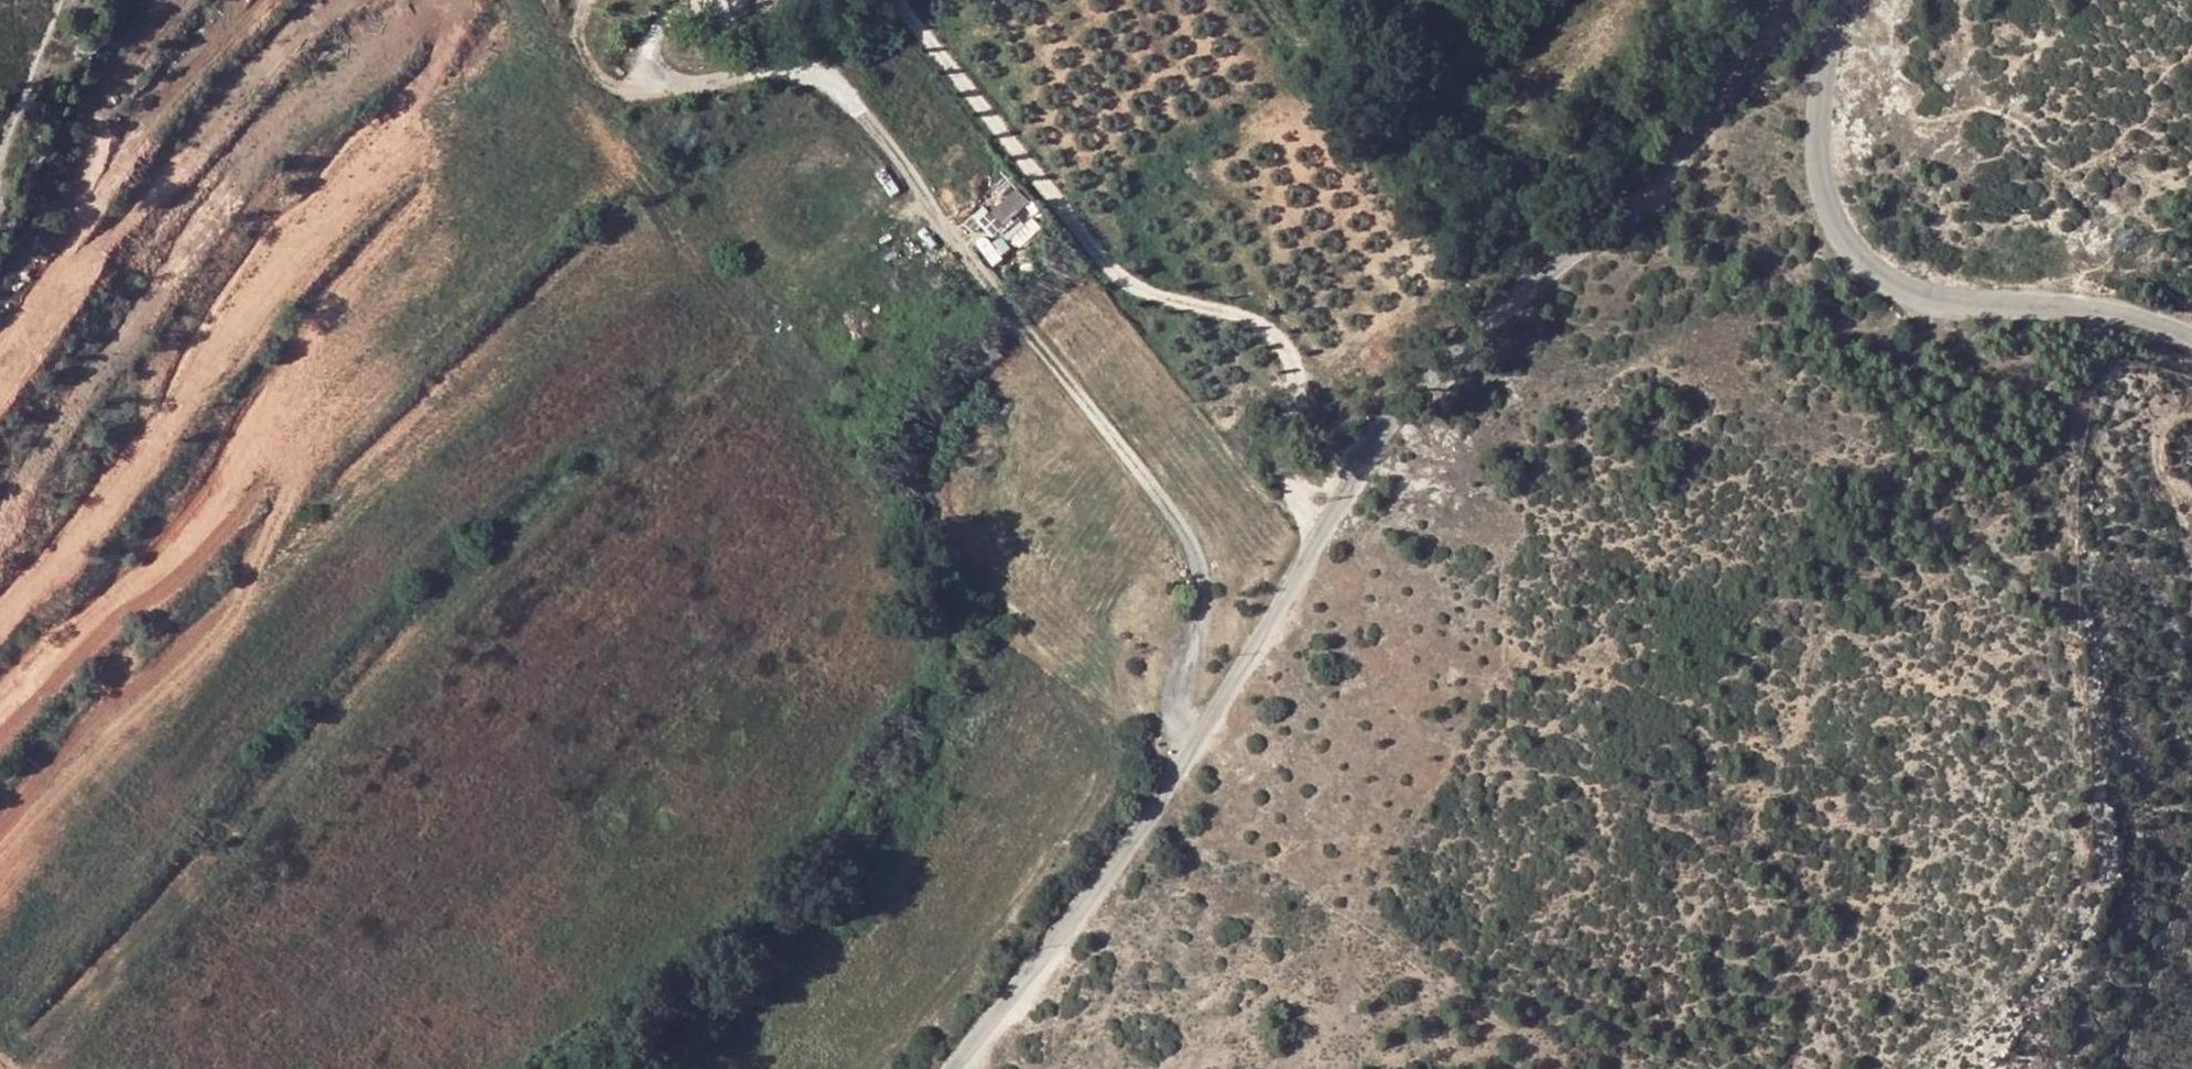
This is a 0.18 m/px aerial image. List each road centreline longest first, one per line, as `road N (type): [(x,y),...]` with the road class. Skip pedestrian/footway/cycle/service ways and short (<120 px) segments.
road 1 (unclassified): [(1794,0),(1626,220),(1491,325),(1391,429),(1330,515),(1133,849),(965,1068)]
road 2 (unclassified): [(2191,344),(2145,325),(1911,295),(1869,265),(1832,213),(1819,103),(1833,0)]

